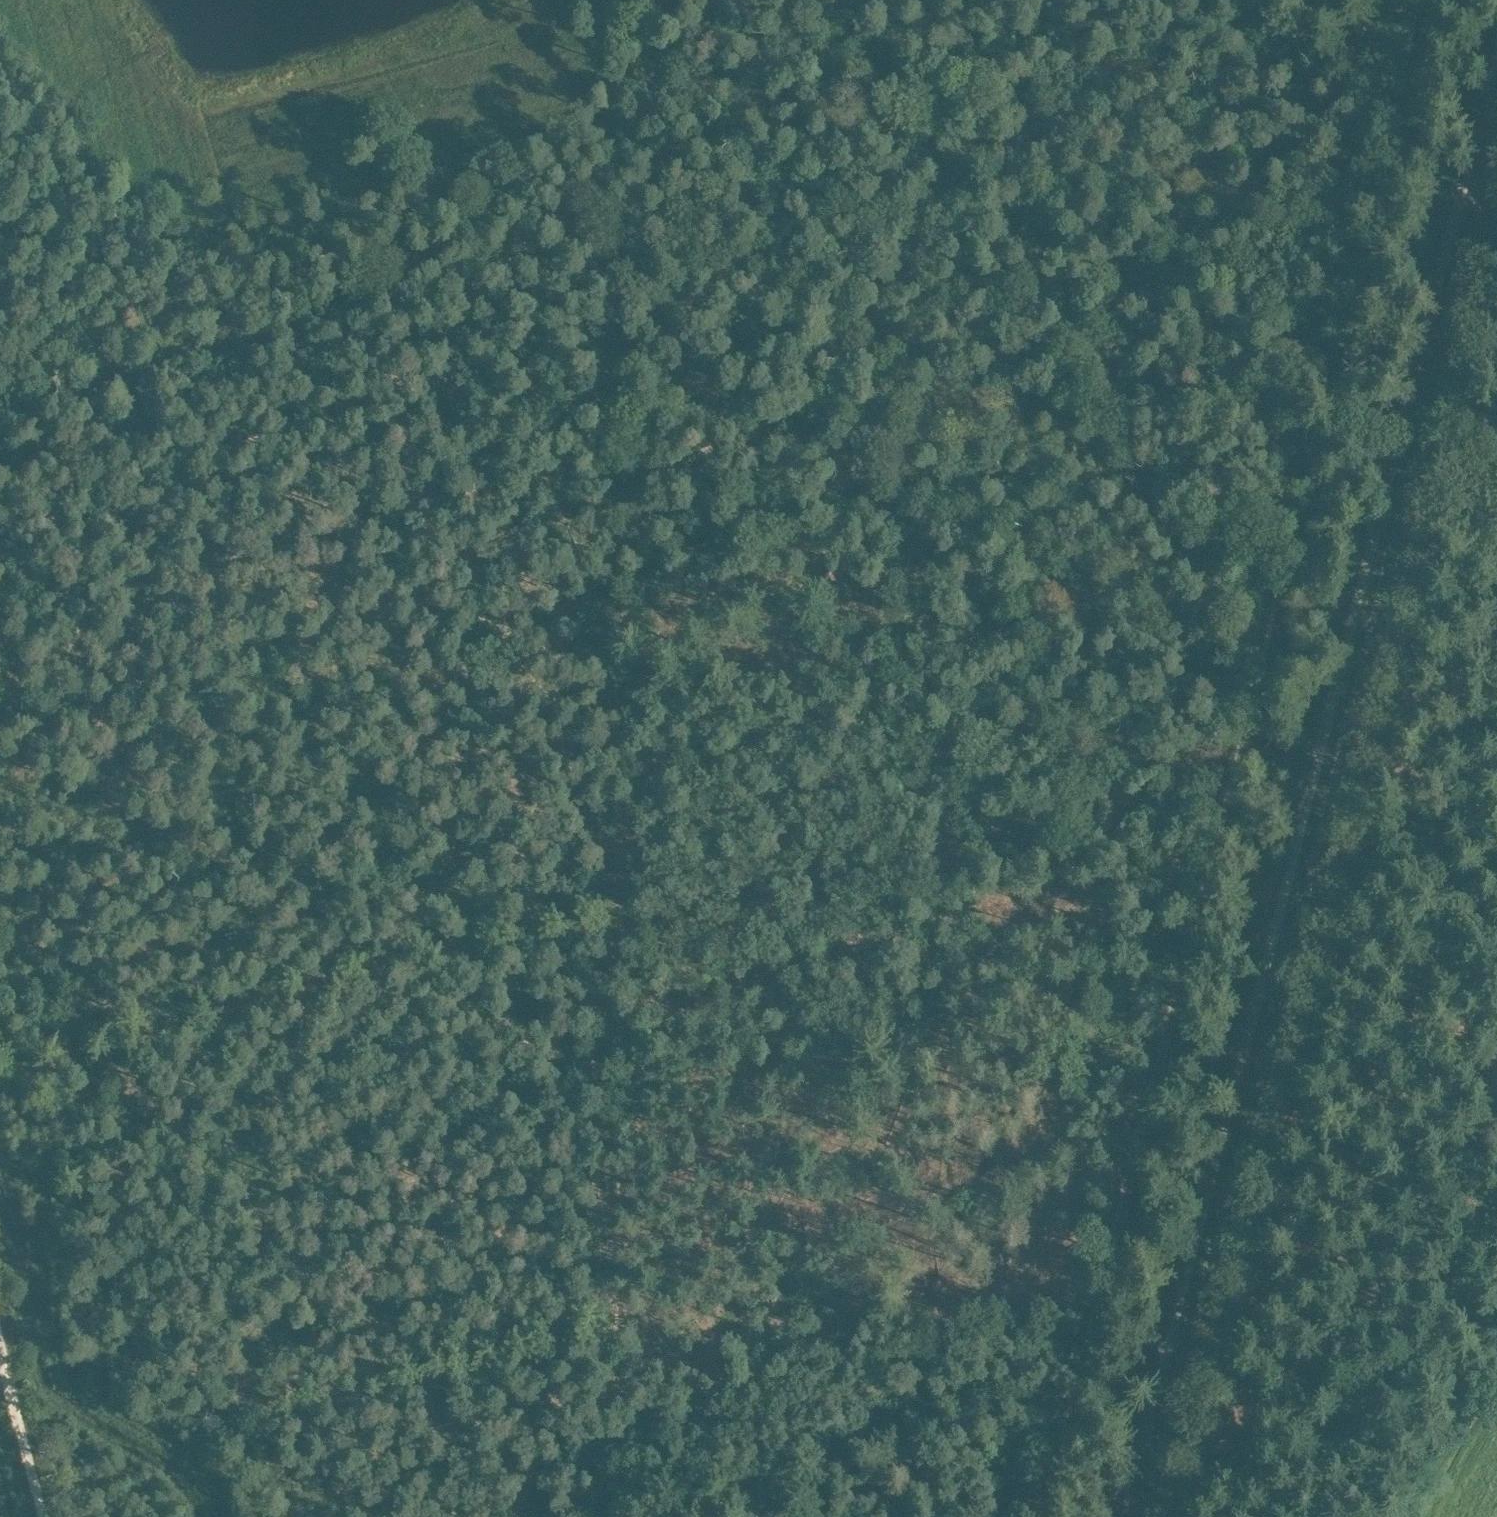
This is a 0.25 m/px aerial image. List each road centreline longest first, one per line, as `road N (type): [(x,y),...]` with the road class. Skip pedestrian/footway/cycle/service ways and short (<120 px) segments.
road 1 (tertiary): [(1160,1516),(1496,165)]

